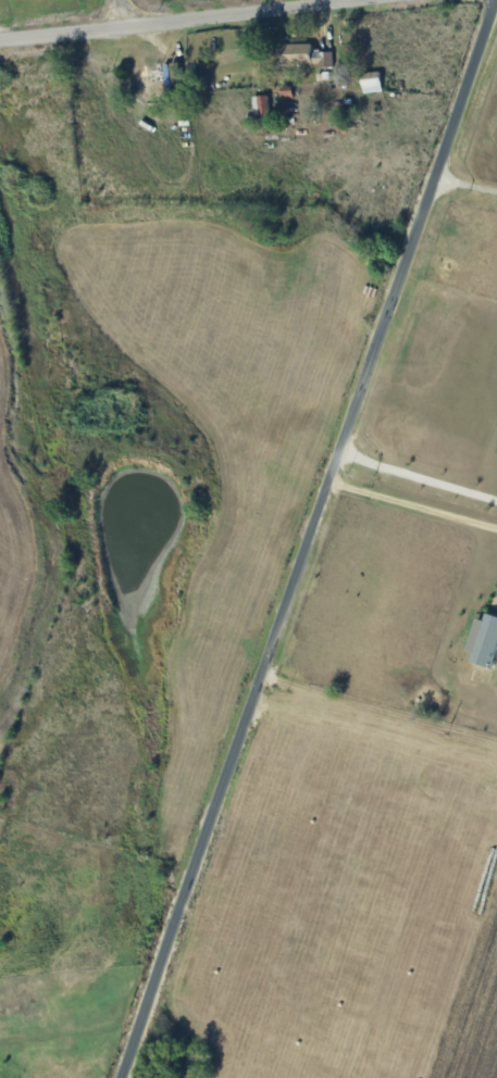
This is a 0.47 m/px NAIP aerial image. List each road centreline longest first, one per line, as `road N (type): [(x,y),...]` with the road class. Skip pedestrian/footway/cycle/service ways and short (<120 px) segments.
road 1 (residential): [(493,0),(124,1077)]
road 2 (residential): [(0,41),(348,0)]
road 3 (residential): [(268,663),(496,730)]

